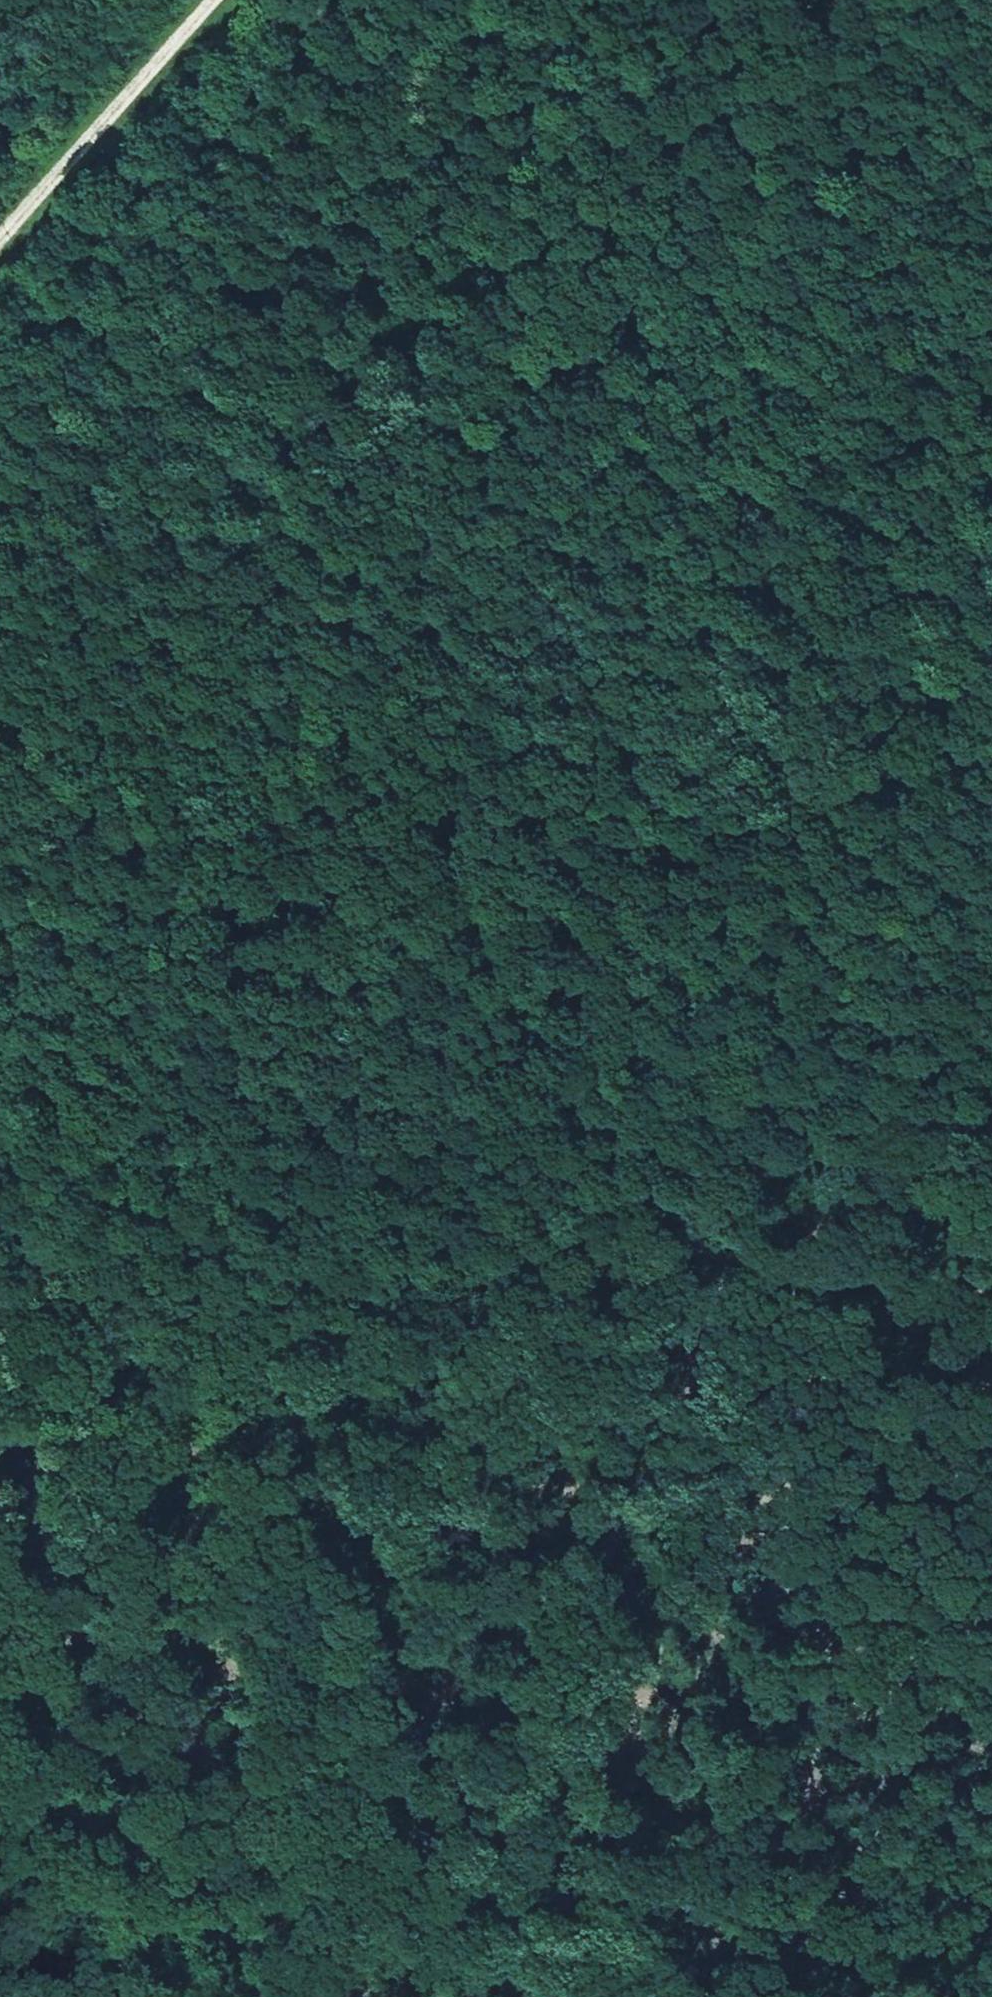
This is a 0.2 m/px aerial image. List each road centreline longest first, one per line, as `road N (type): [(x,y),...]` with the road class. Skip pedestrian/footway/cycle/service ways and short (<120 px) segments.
road 1 (track): [(991,1159),(445,1307),(81,1291),(0,1302)]
road 2 (track): [(0,1612),(161,1996)]
road 3 (track): [(201,0),(0,225)]

